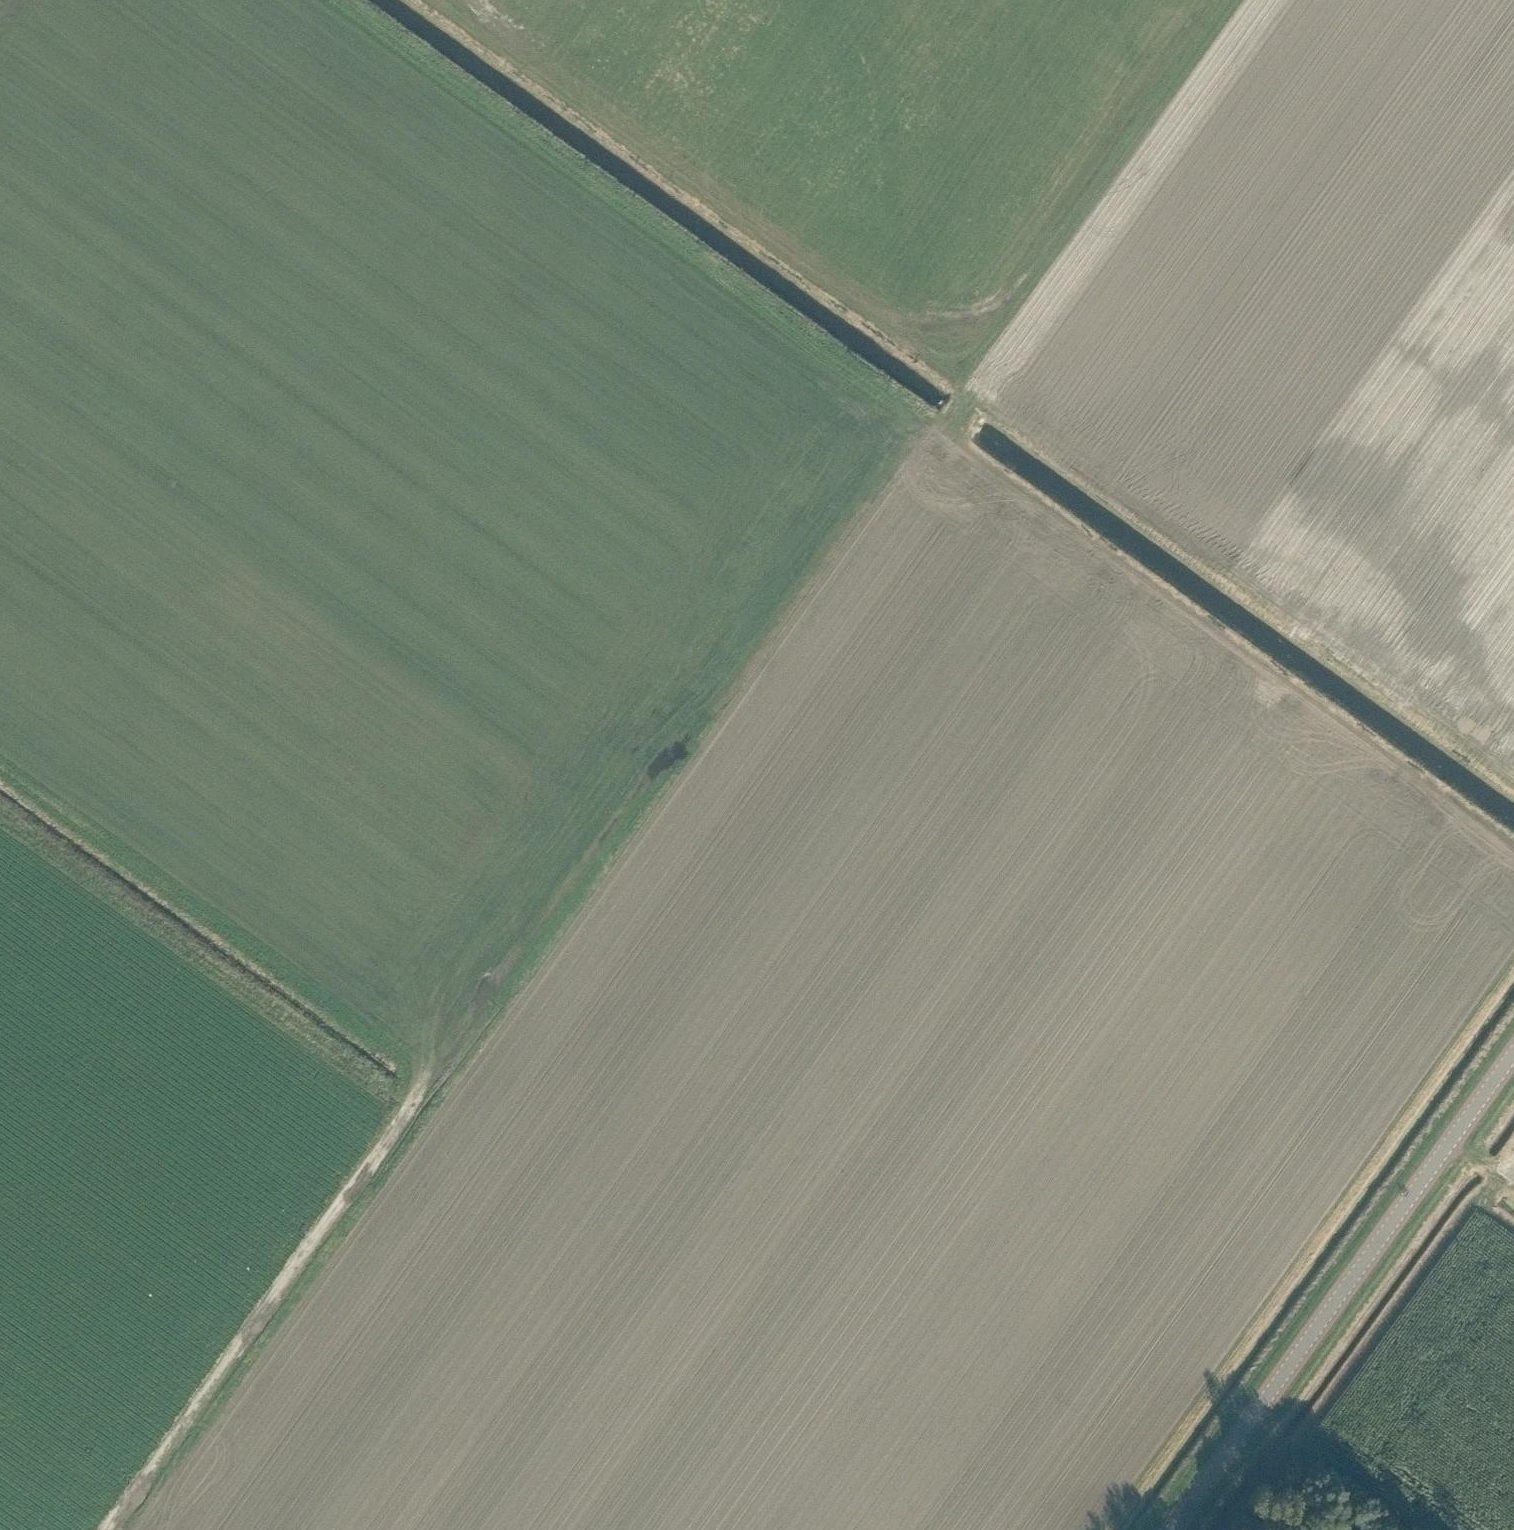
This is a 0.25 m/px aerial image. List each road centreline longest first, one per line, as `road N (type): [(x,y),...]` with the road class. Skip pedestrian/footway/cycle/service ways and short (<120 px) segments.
road 1 (tertiary): [(1164,1529),(1513,1045)]
road 2 (track): [(116,1529),(418,1108)]

